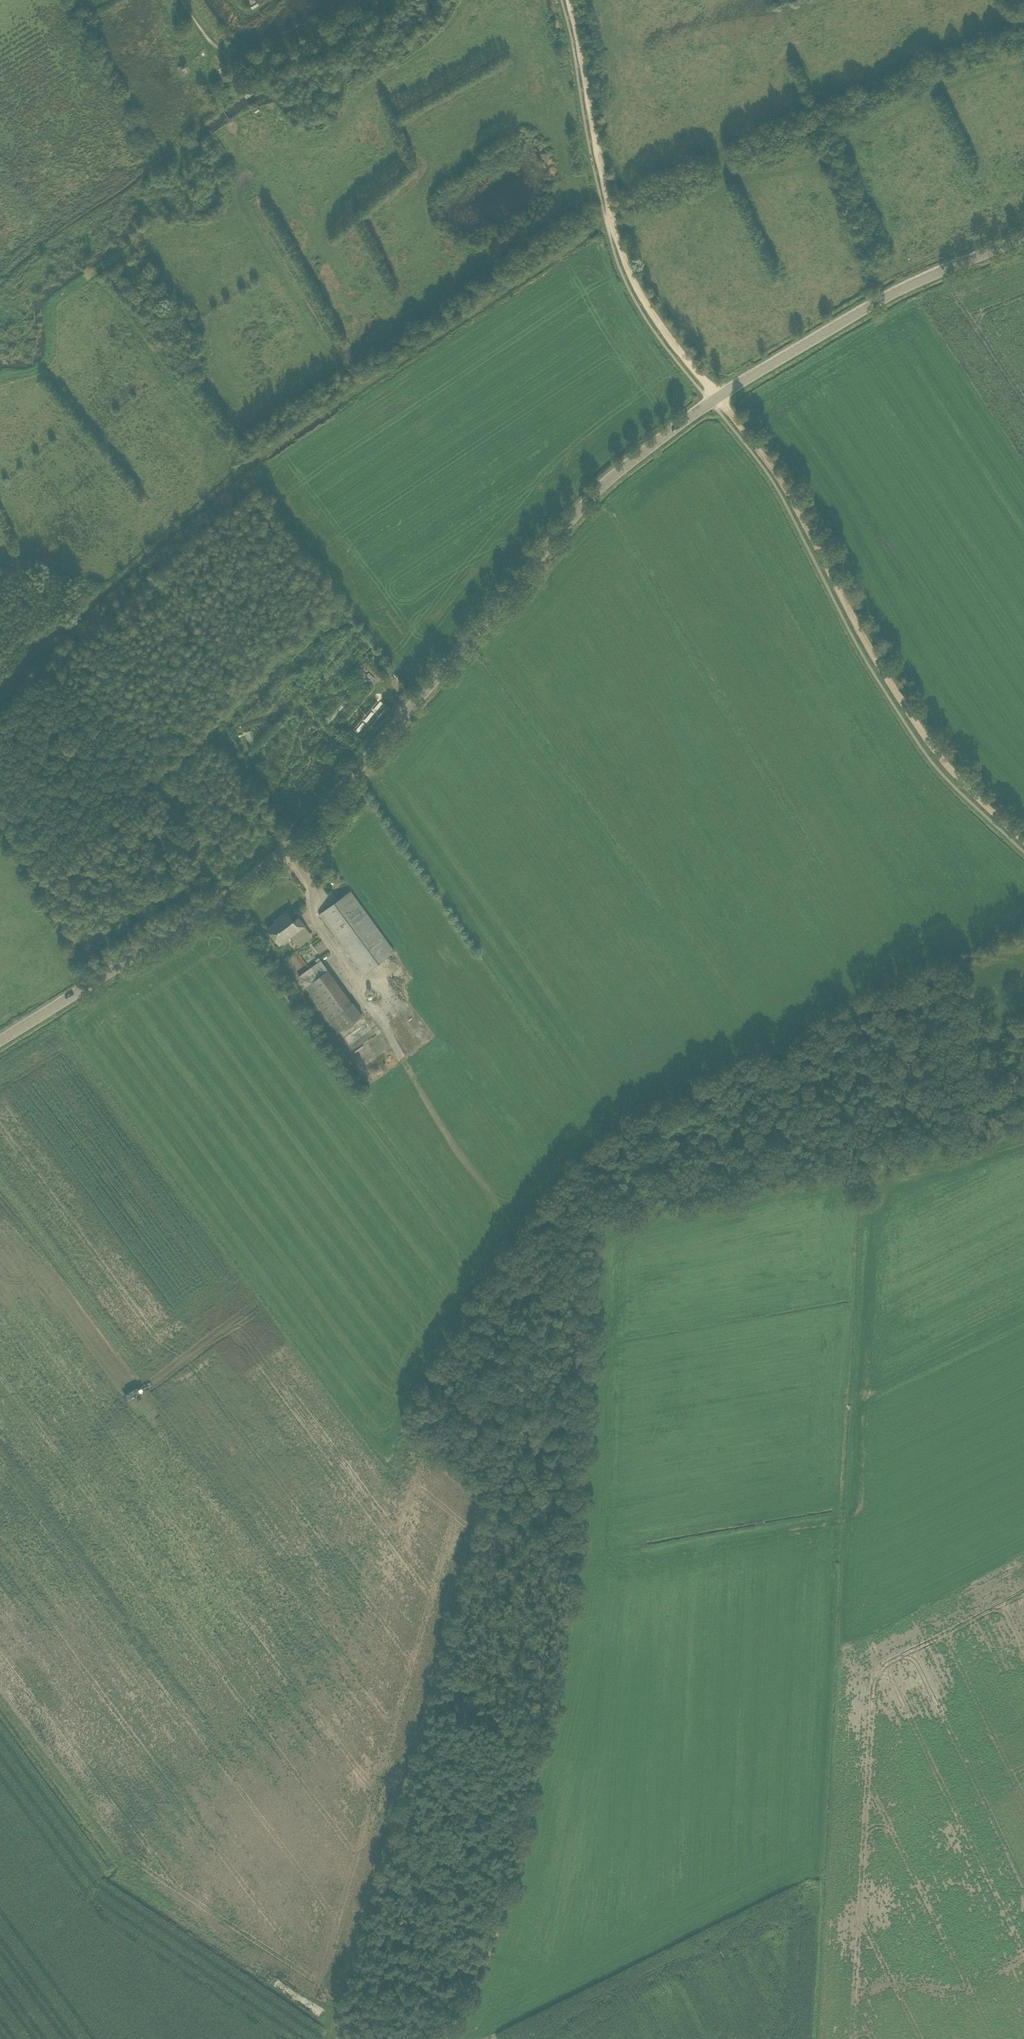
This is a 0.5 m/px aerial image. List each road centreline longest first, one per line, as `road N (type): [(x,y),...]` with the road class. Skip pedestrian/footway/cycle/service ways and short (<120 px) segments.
road 1 (unclassified): [(0,1044),(280,862),(578,513),(650,447),(719,396),(917,279),(1023,240)]
road 2 (track): [(1023,843),(916,725),(785,487),(637,290),(609,211),(568,0)]

